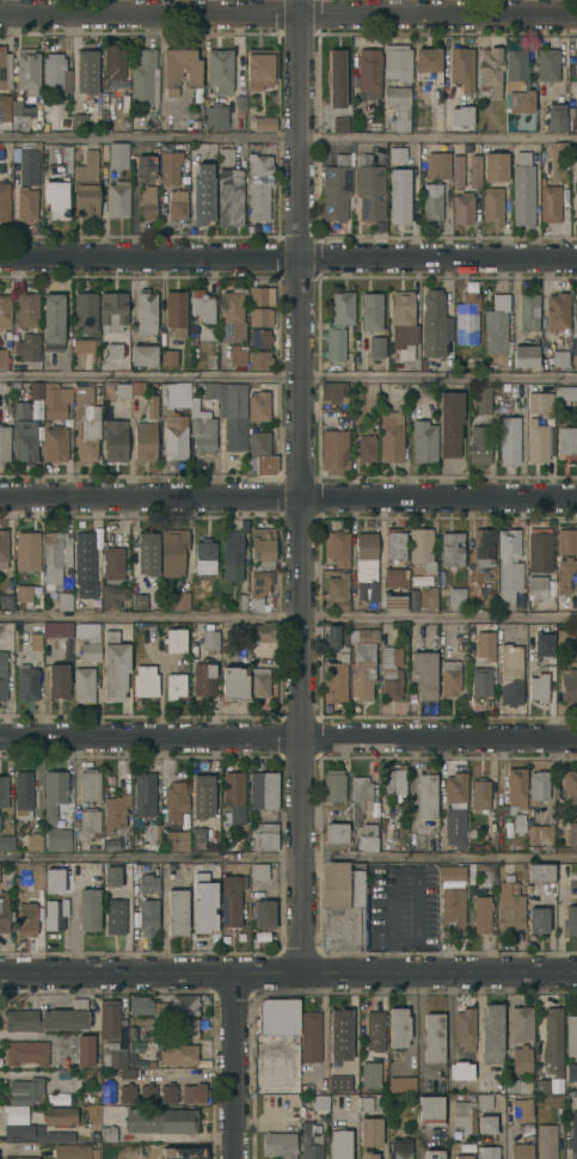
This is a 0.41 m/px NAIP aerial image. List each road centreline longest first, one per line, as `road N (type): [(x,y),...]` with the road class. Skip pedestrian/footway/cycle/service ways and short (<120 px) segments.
road 1 (residential): [(296,0),(297,975)]
road 2 (residential): [(0,497),(576,501)]
road 3 (residential): [(0,973),(576,975)]
road 4 (residential): [(0,258),(576,259)]
road 5 (residential): [(0,741),(576,742)]
road 6 (residential): [(0,16),(576,17)]
road 7 (residential): [(231,975),(231,1158)]

